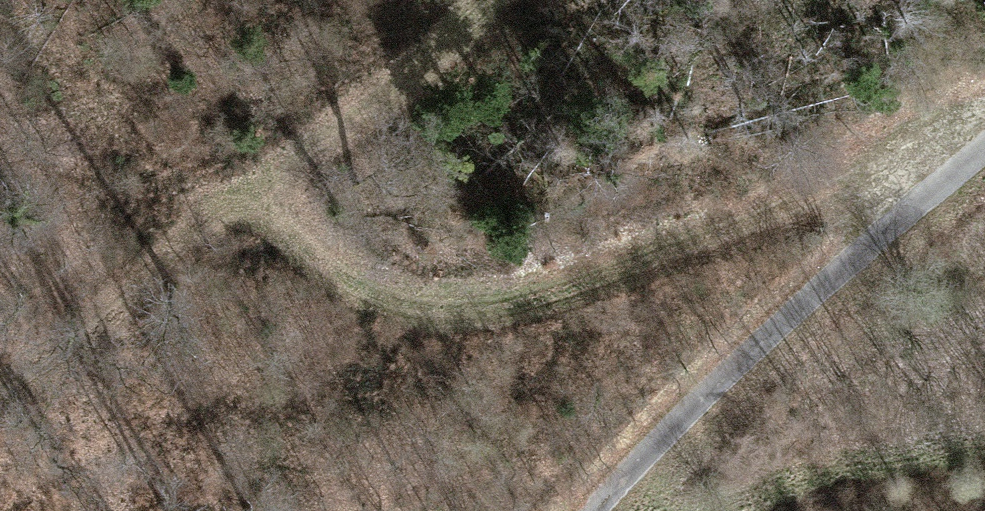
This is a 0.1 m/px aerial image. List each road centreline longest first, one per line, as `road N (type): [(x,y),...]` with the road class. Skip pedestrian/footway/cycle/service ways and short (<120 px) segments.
road 1 (track): [(907,193),(803,195),(471,307),(364,286),(234,173)]
road 2 (track): [(452,0),(0,359)]
road 3 (track): [(600,510),(907,193),(984,133)]

